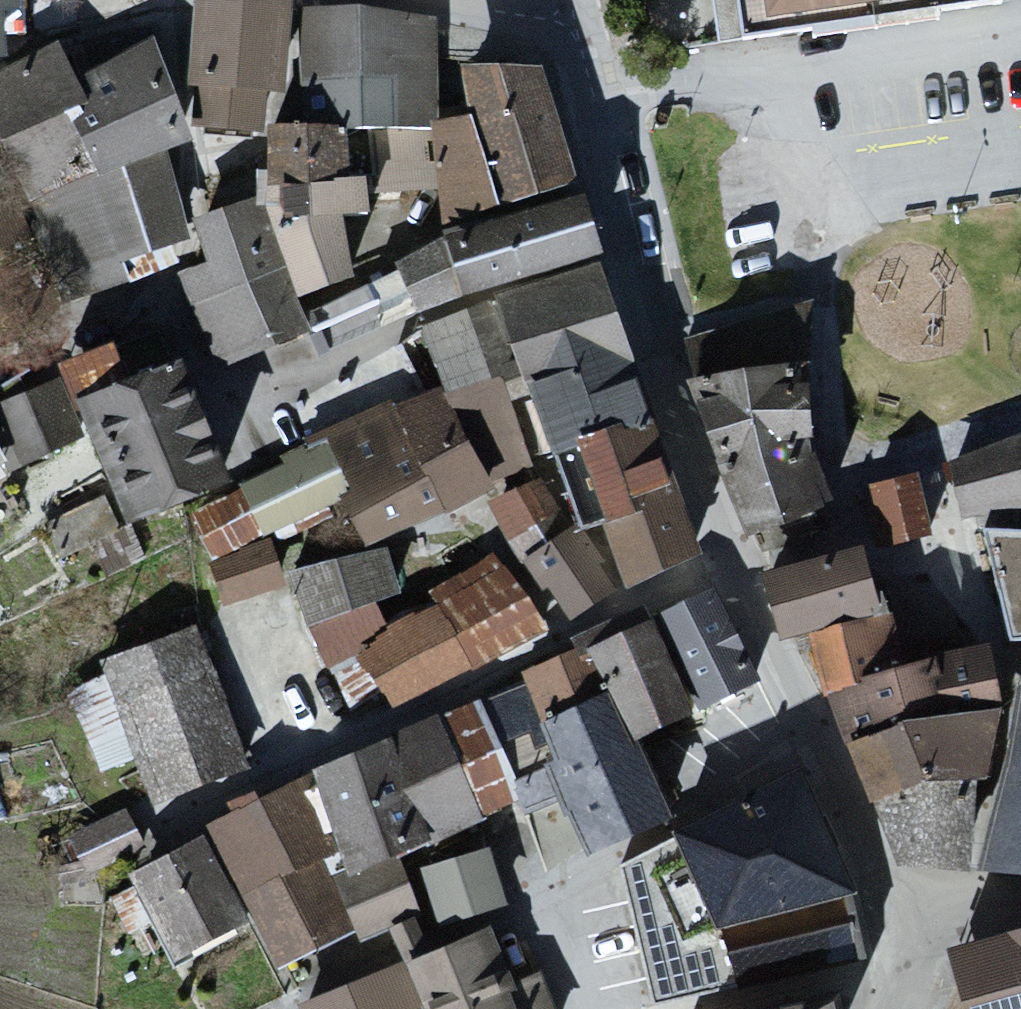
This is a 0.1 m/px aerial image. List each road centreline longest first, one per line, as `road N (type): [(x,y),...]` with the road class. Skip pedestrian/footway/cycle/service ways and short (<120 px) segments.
road 1 (residential): [(904,957),(694,498),(576,29)]
road 2 (residential): [(576,29),(345,0)]
road 3 (tertiary): [(904,957),(1020,924)]

